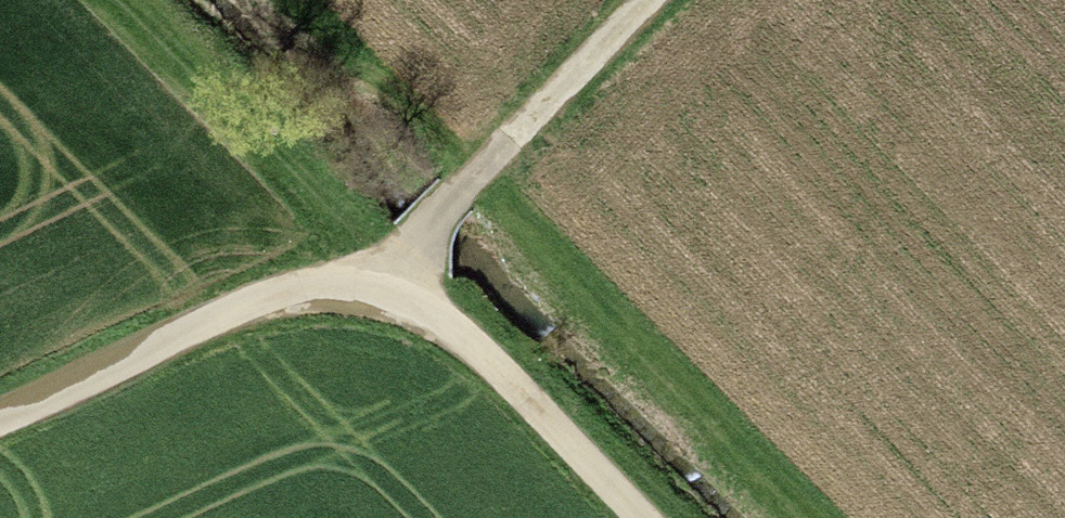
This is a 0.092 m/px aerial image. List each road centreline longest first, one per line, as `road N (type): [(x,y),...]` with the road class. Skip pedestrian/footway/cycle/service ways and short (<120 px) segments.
road 1 (unclassified): [(0,419),(262,299),(319,289),(388,300),(456,336),(630,517)]
road 2 (track): [(388,300),(406,254),(653,0)]

